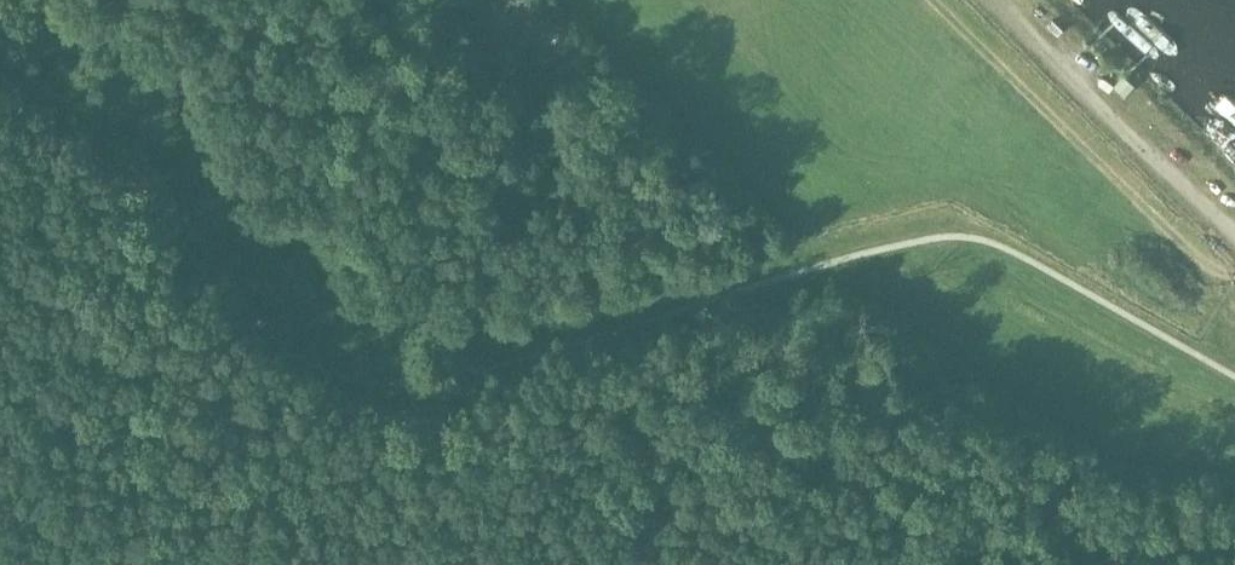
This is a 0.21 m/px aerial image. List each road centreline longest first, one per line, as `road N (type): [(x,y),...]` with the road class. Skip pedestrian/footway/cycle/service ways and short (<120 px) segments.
road 1 (track): [(1234,308),(1200,358),(1180,367),(994,261),(960,229),(925,224),(446,372),(364,376),(289,340),(137,143),(0,50)]
road 2 (track): [(1234,278),(1218,274),(936,0)]
road 3 (unclassified): [(993,0),(1234,234)]

